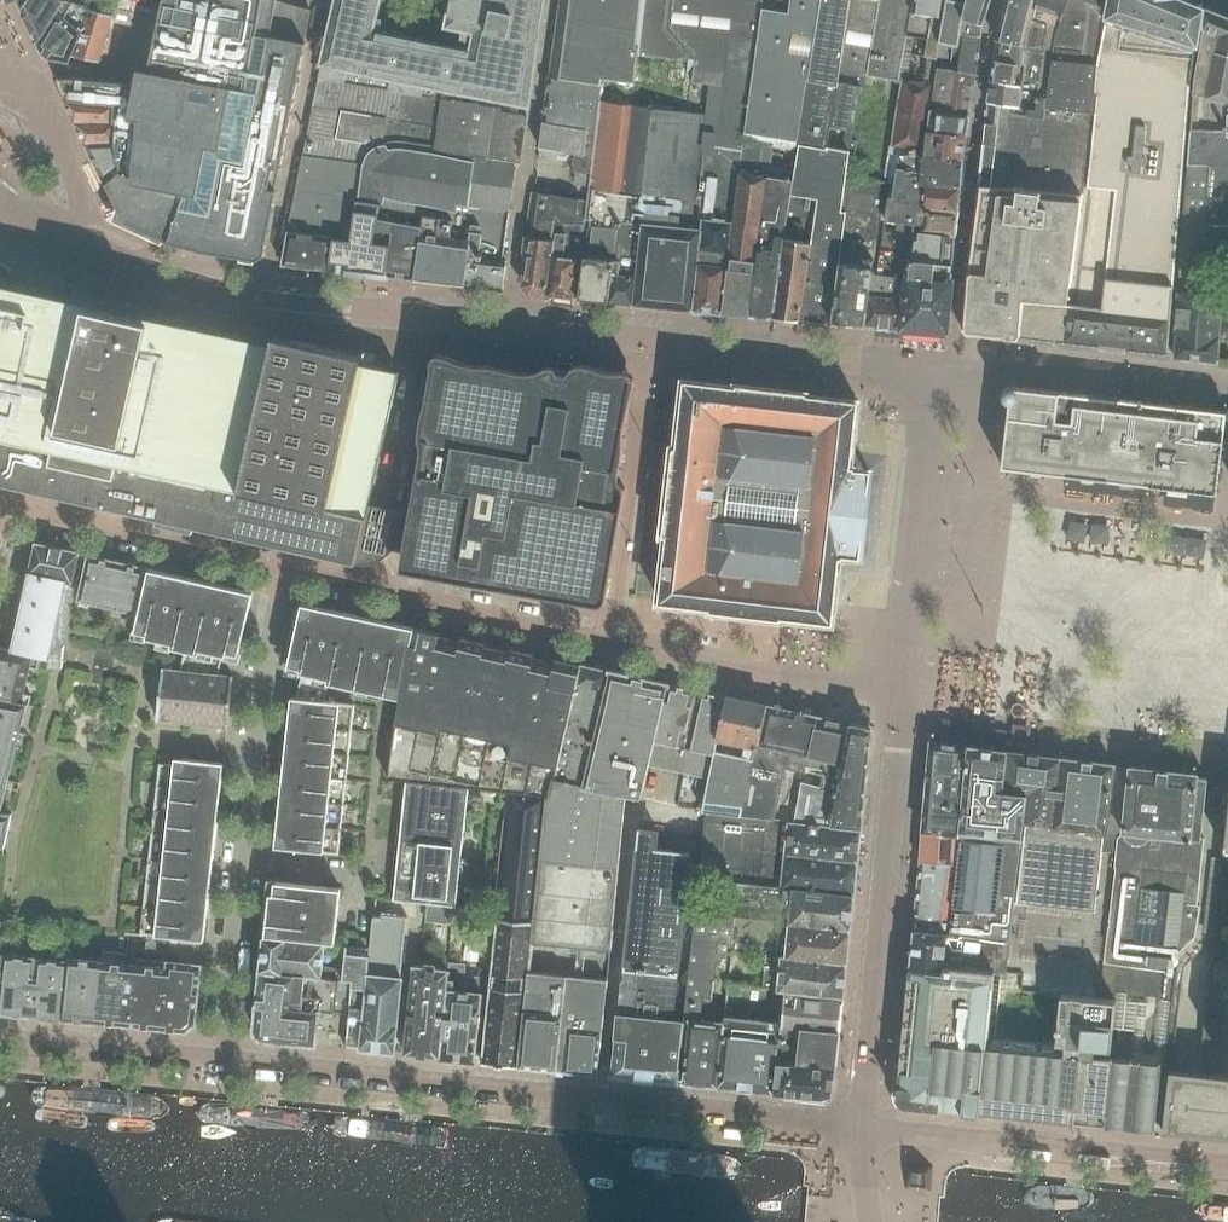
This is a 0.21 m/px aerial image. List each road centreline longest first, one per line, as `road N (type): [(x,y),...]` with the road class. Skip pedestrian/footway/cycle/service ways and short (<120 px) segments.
road 1 (unclassified): [(904,696),(939,369),(350,308)]
road 2 (unclassified): [(864,1122),(222,1056)]
road 3 (unclassified): [(288,569),(904,696)]
road 4 (residential): [(222,1056),(262,687),(288,569)]
road 5 (tertiary): [(864,1122),(904,696)]
road 6 (unclassified): [(1227,1160),(864,1122)]
road 7 (unclassified): [(0,505),(288,569)]
road 8 (unclassified): [(256,298),(140,273),(0,206)]
road 9 (unclassified): [(222,1056),(0,1034)]

